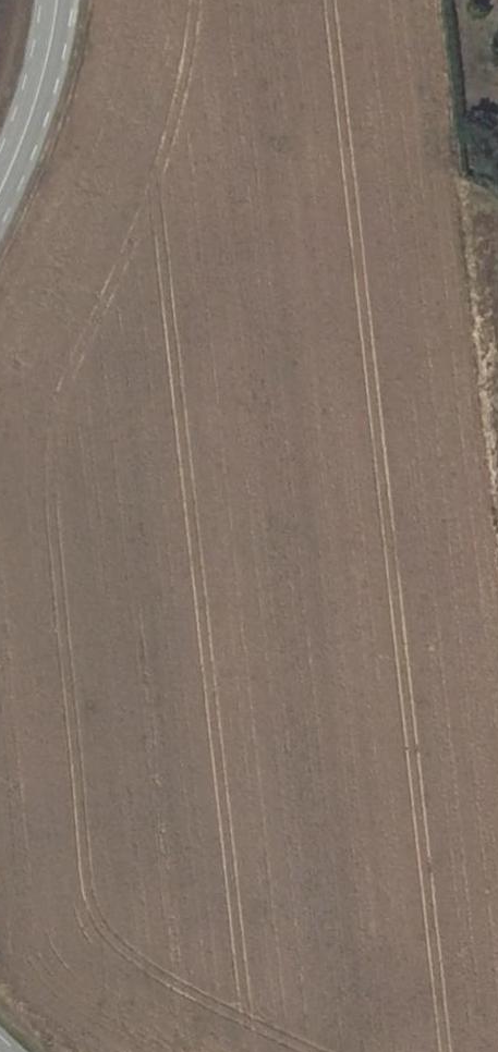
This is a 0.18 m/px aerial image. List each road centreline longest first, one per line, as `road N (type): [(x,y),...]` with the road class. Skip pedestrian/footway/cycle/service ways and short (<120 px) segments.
road 1 (secondary): [(57,0),(44,71),(0,194)]

